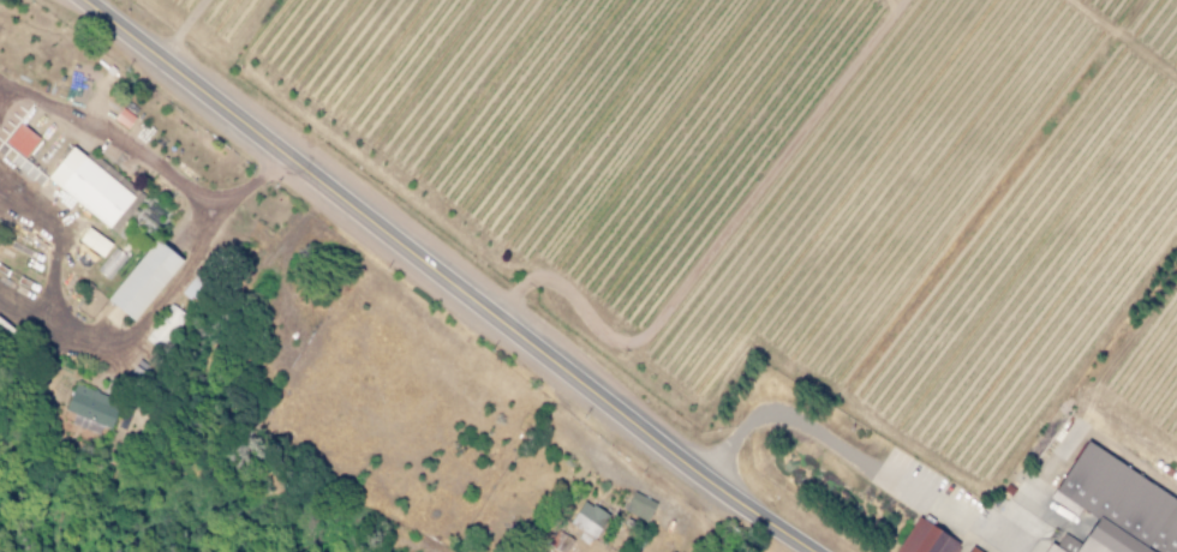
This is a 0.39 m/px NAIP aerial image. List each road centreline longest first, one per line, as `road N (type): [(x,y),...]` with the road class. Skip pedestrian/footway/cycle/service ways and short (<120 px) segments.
road 1 (primary): [(814,551),(737,502),(83,0)]

